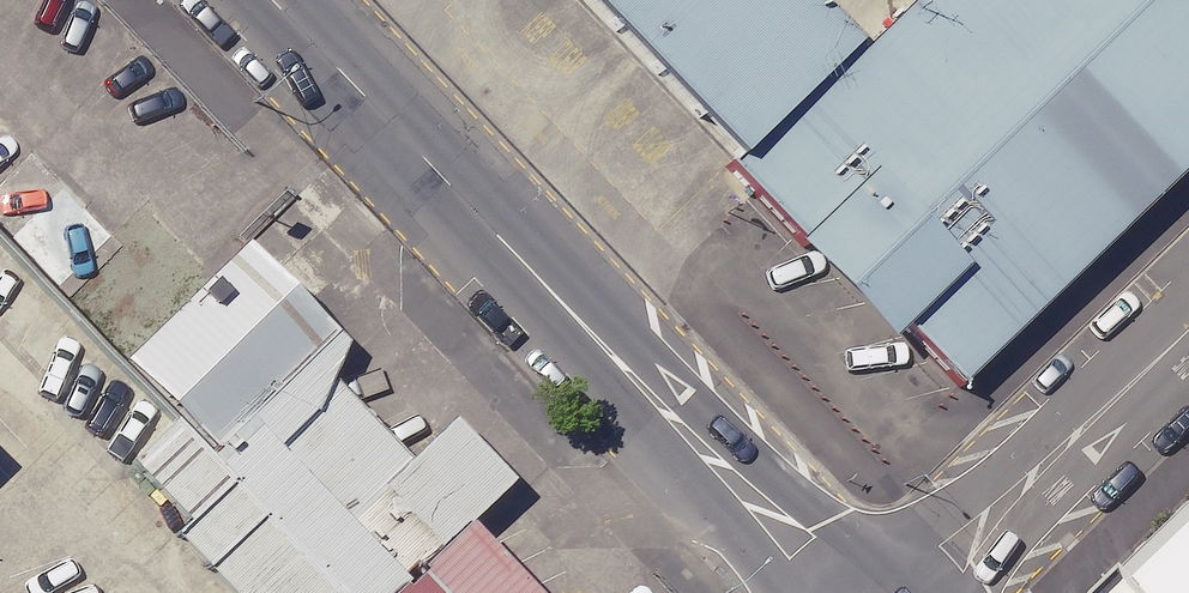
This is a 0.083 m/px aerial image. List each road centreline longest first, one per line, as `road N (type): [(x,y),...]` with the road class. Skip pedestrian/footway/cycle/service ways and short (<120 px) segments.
road 1 (tertiary): [(826,580),(275,0)]
road 2 (unclassified): [(1188,332),(928,580)]

